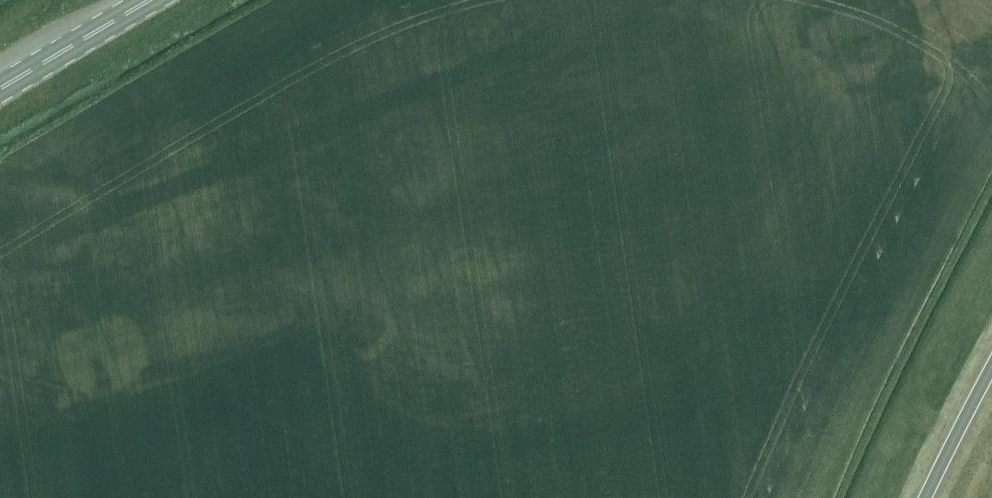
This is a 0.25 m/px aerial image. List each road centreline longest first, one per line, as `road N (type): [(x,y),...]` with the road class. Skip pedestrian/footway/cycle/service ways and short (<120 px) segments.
road 1 (secondary): [(154,0),(0,89)]
road 2 (trunk): [(991,374),(924,497)]

